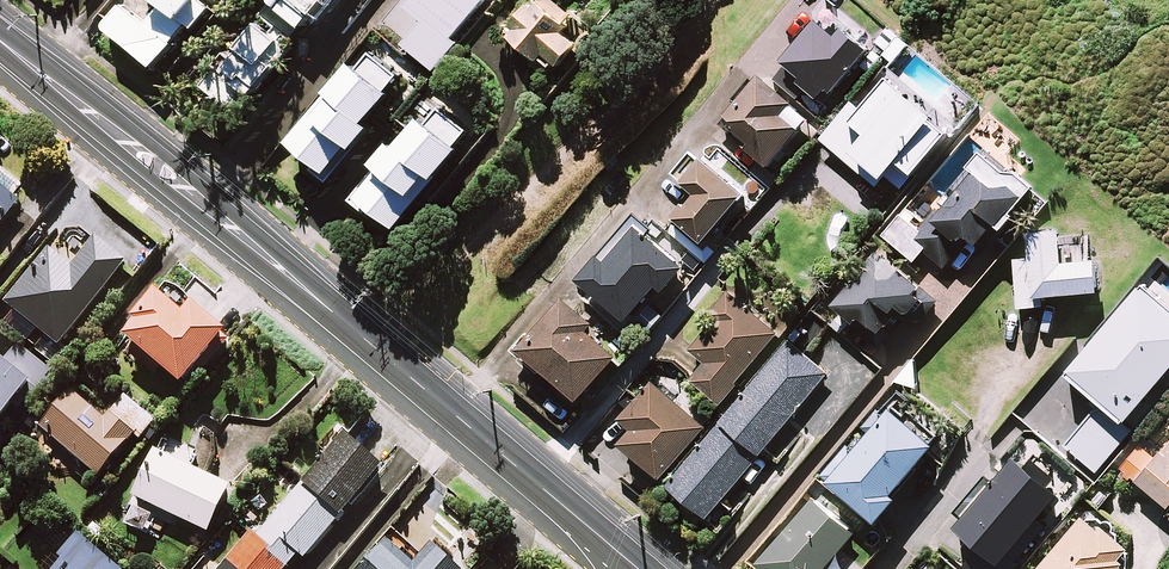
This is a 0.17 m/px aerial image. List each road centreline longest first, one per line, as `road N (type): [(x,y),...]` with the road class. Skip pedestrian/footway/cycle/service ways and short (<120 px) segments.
road 1 (tertiary): [(0,43),(639,568)]

